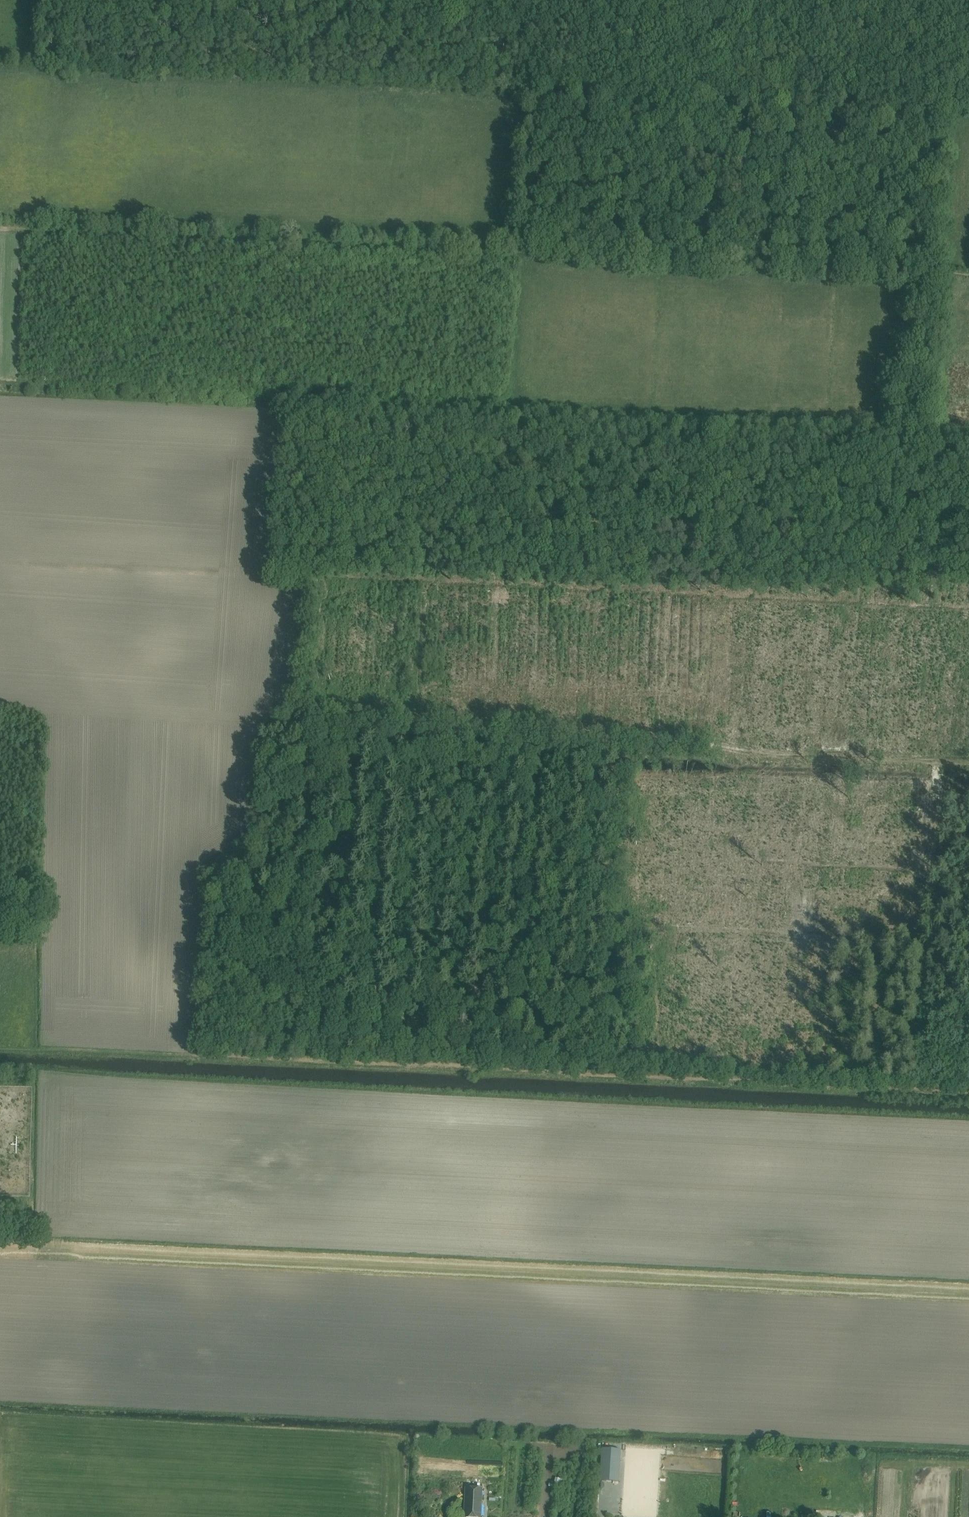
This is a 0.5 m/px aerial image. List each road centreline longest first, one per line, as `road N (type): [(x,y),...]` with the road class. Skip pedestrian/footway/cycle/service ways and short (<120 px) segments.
road 1 (track): [(0,1254),(968,1295)]

